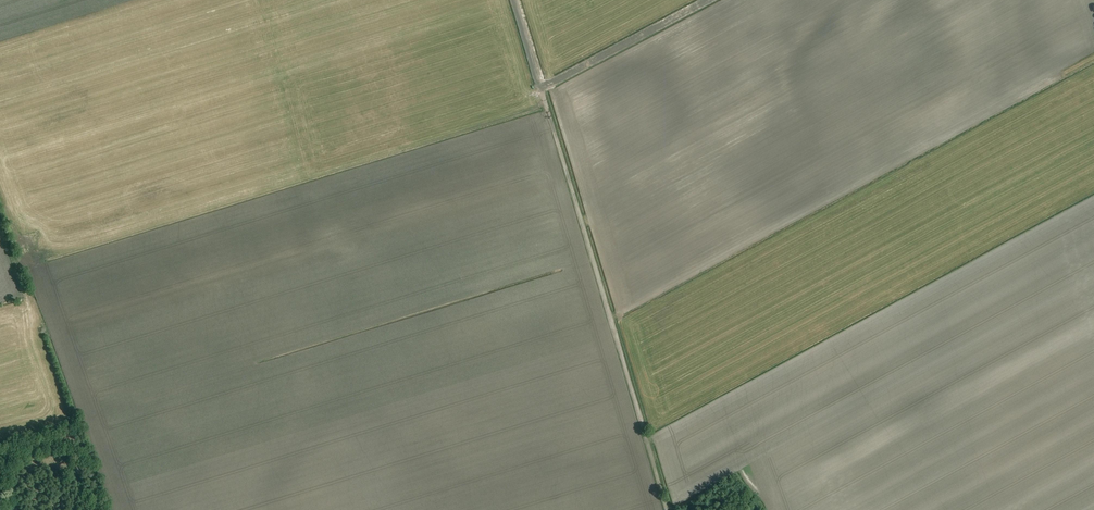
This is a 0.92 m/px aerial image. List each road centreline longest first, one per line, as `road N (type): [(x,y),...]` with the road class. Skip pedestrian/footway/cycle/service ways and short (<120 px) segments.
road 1 (track): [(667,509),(540,88)]
road 2 (track): [(514,0),(540,88),(708,0)]

